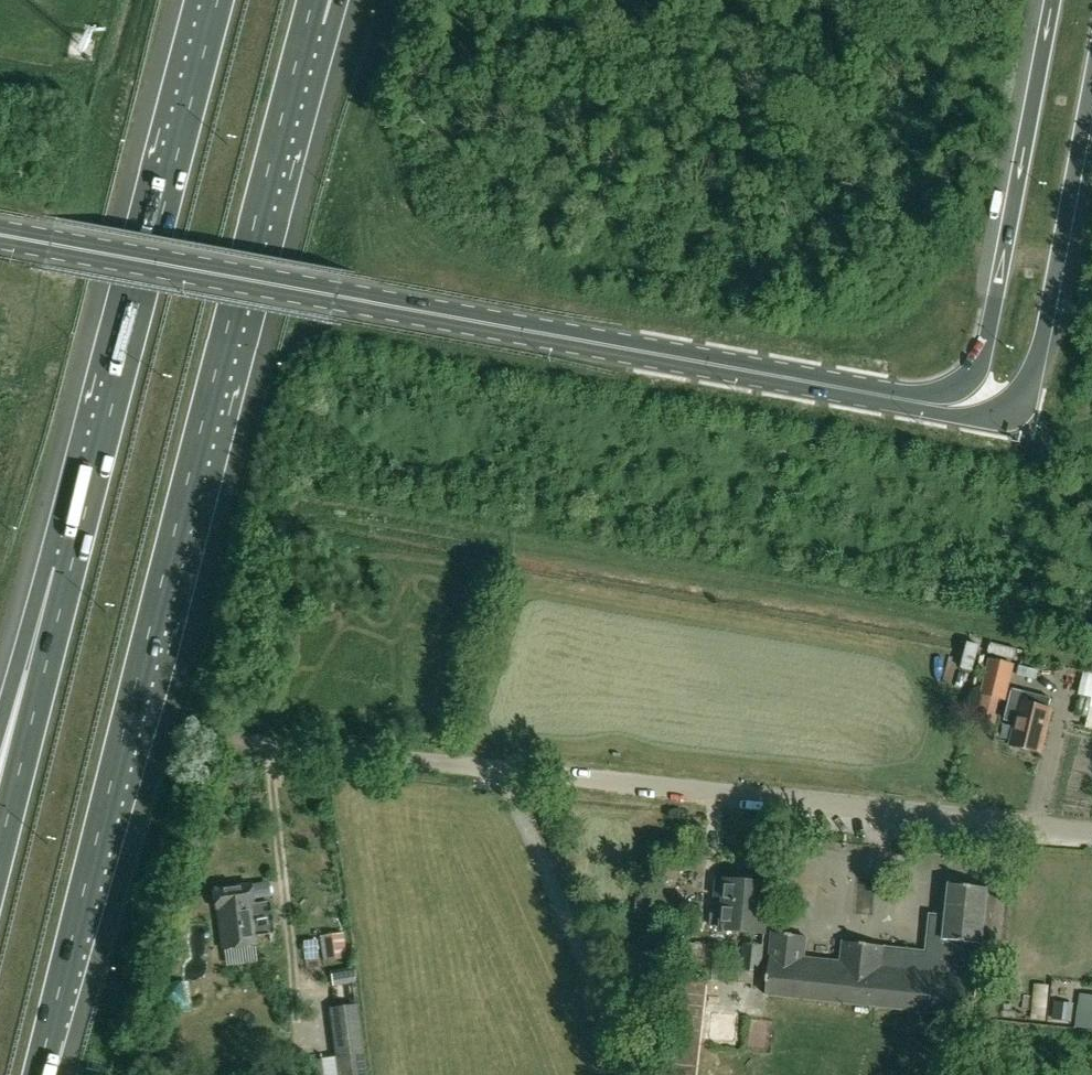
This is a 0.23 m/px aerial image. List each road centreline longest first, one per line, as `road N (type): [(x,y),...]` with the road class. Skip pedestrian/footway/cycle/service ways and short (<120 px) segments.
road 1 (motorway): [(37,1074),(306,28)]
road 2 (primary): [(954,410),(0,236)]
road 3 (unclassified): [(1091,833),(240,740)]
road 4 (motorway): [(218,0),(69,574)]
road 5 (motorway): [(1049,0),(990,329),(954,410)]
road 6 (motorway): [(1005,412),(1030,382),(1040,346),(1091,84)]
road 7 (motorway): [(69,574),(0,851)]
road 8 (motorway): [(69,574),(0,739)]

